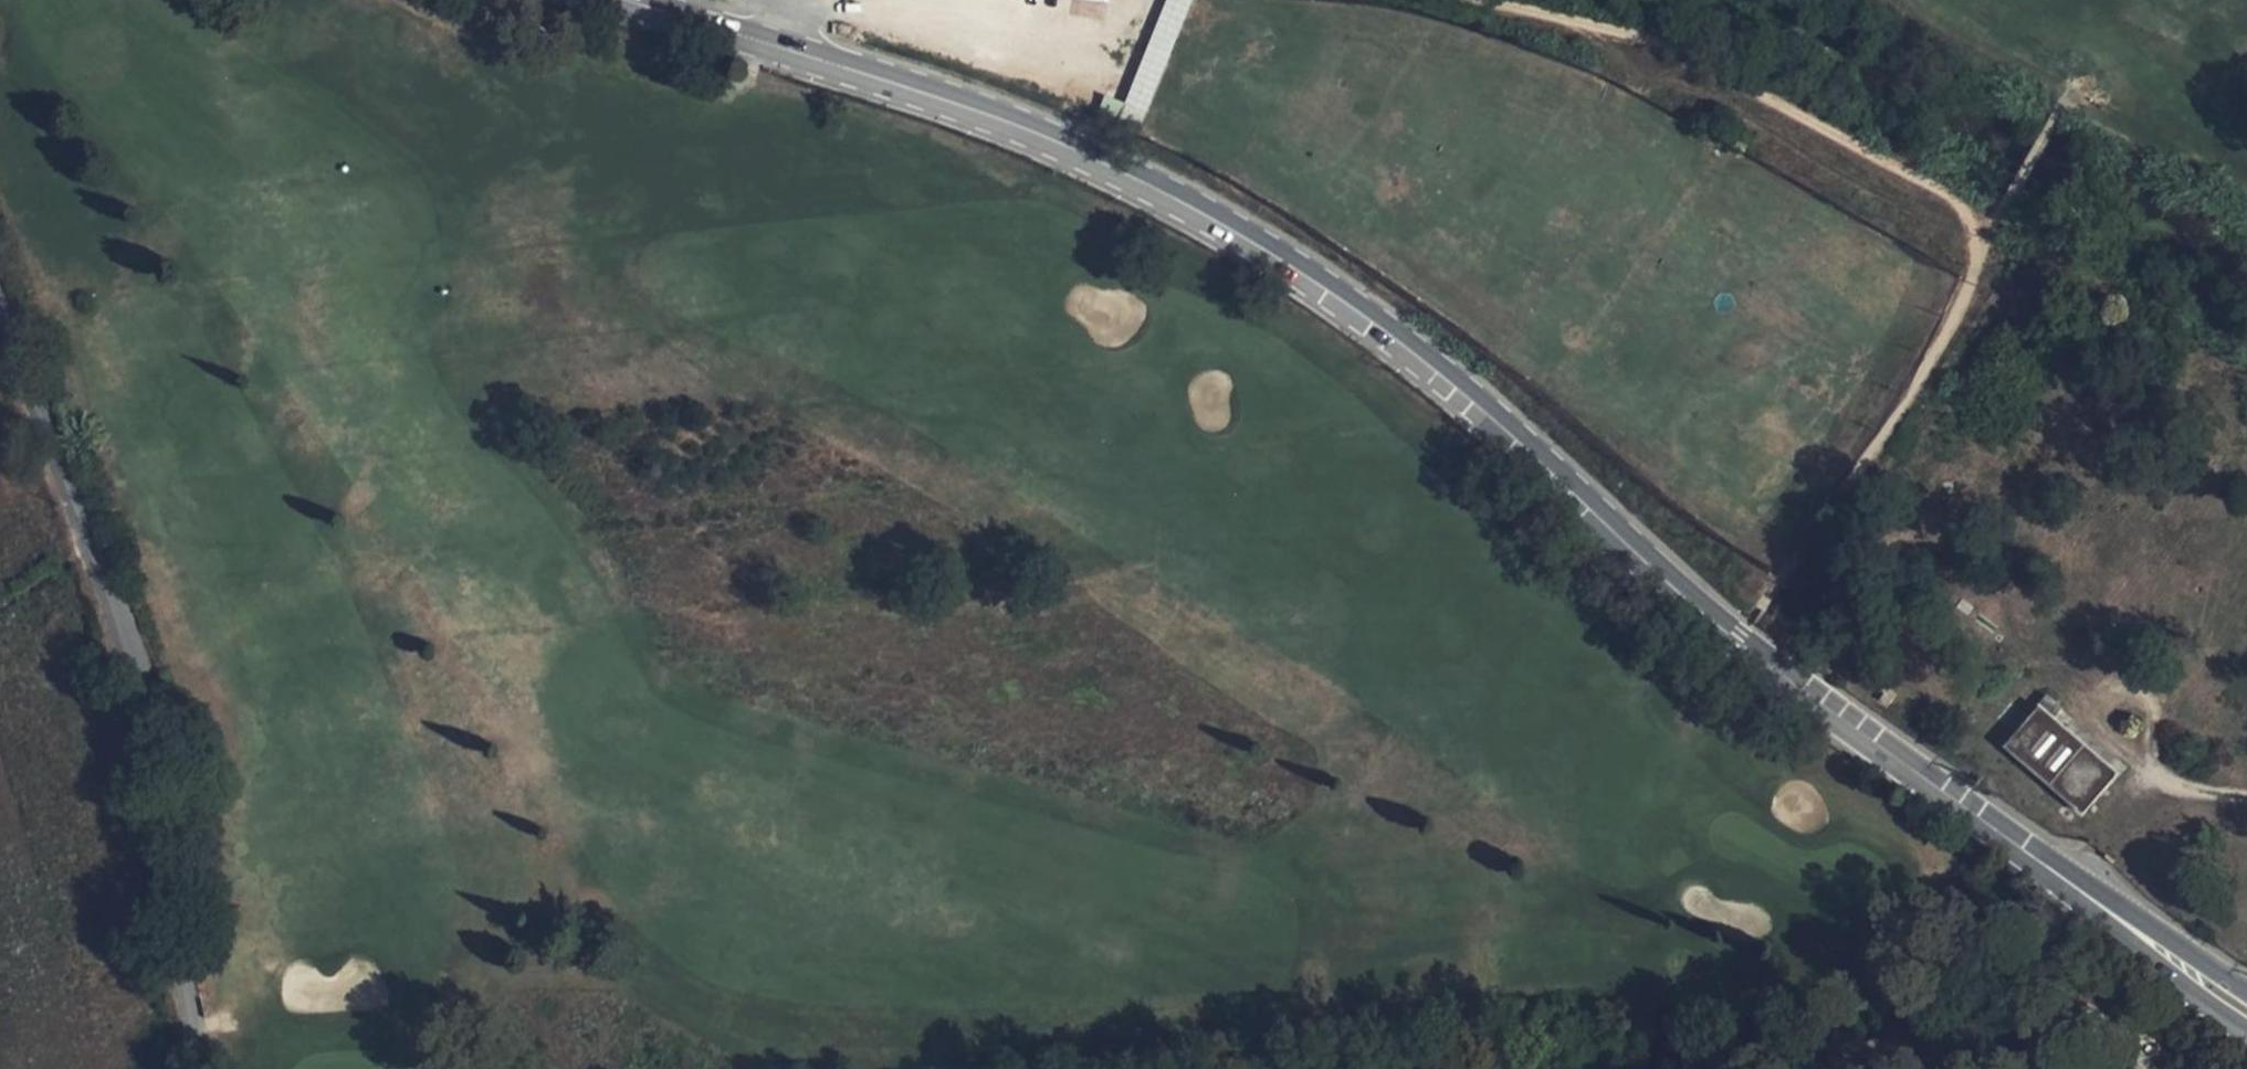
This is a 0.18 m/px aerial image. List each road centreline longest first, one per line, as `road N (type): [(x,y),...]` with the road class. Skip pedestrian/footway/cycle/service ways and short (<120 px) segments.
road 1 (tertiary): [(628,0),(958,103),(1074,149),(1292,264),(1421,356),(1734,640),(2158,946)]
road 2 (unclassified): [(199,1068),(169,831),(136,654),(56,449),(0,337)]

